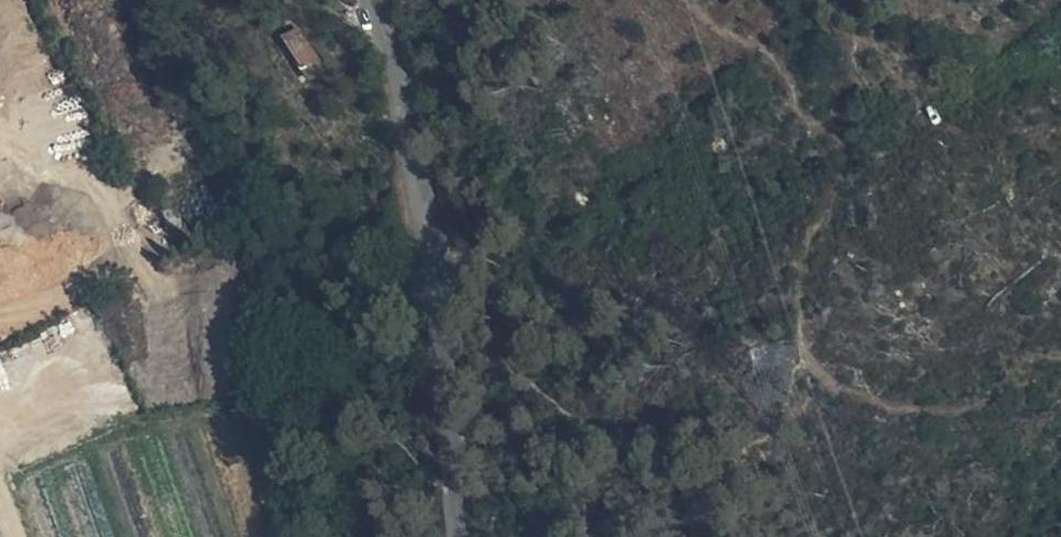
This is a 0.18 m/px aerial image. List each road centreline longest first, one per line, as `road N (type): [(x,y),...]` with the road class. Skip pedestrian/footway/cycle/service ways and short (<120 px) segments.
road 1 (unclassified): [(466,536),(408,72),(382,0)]

